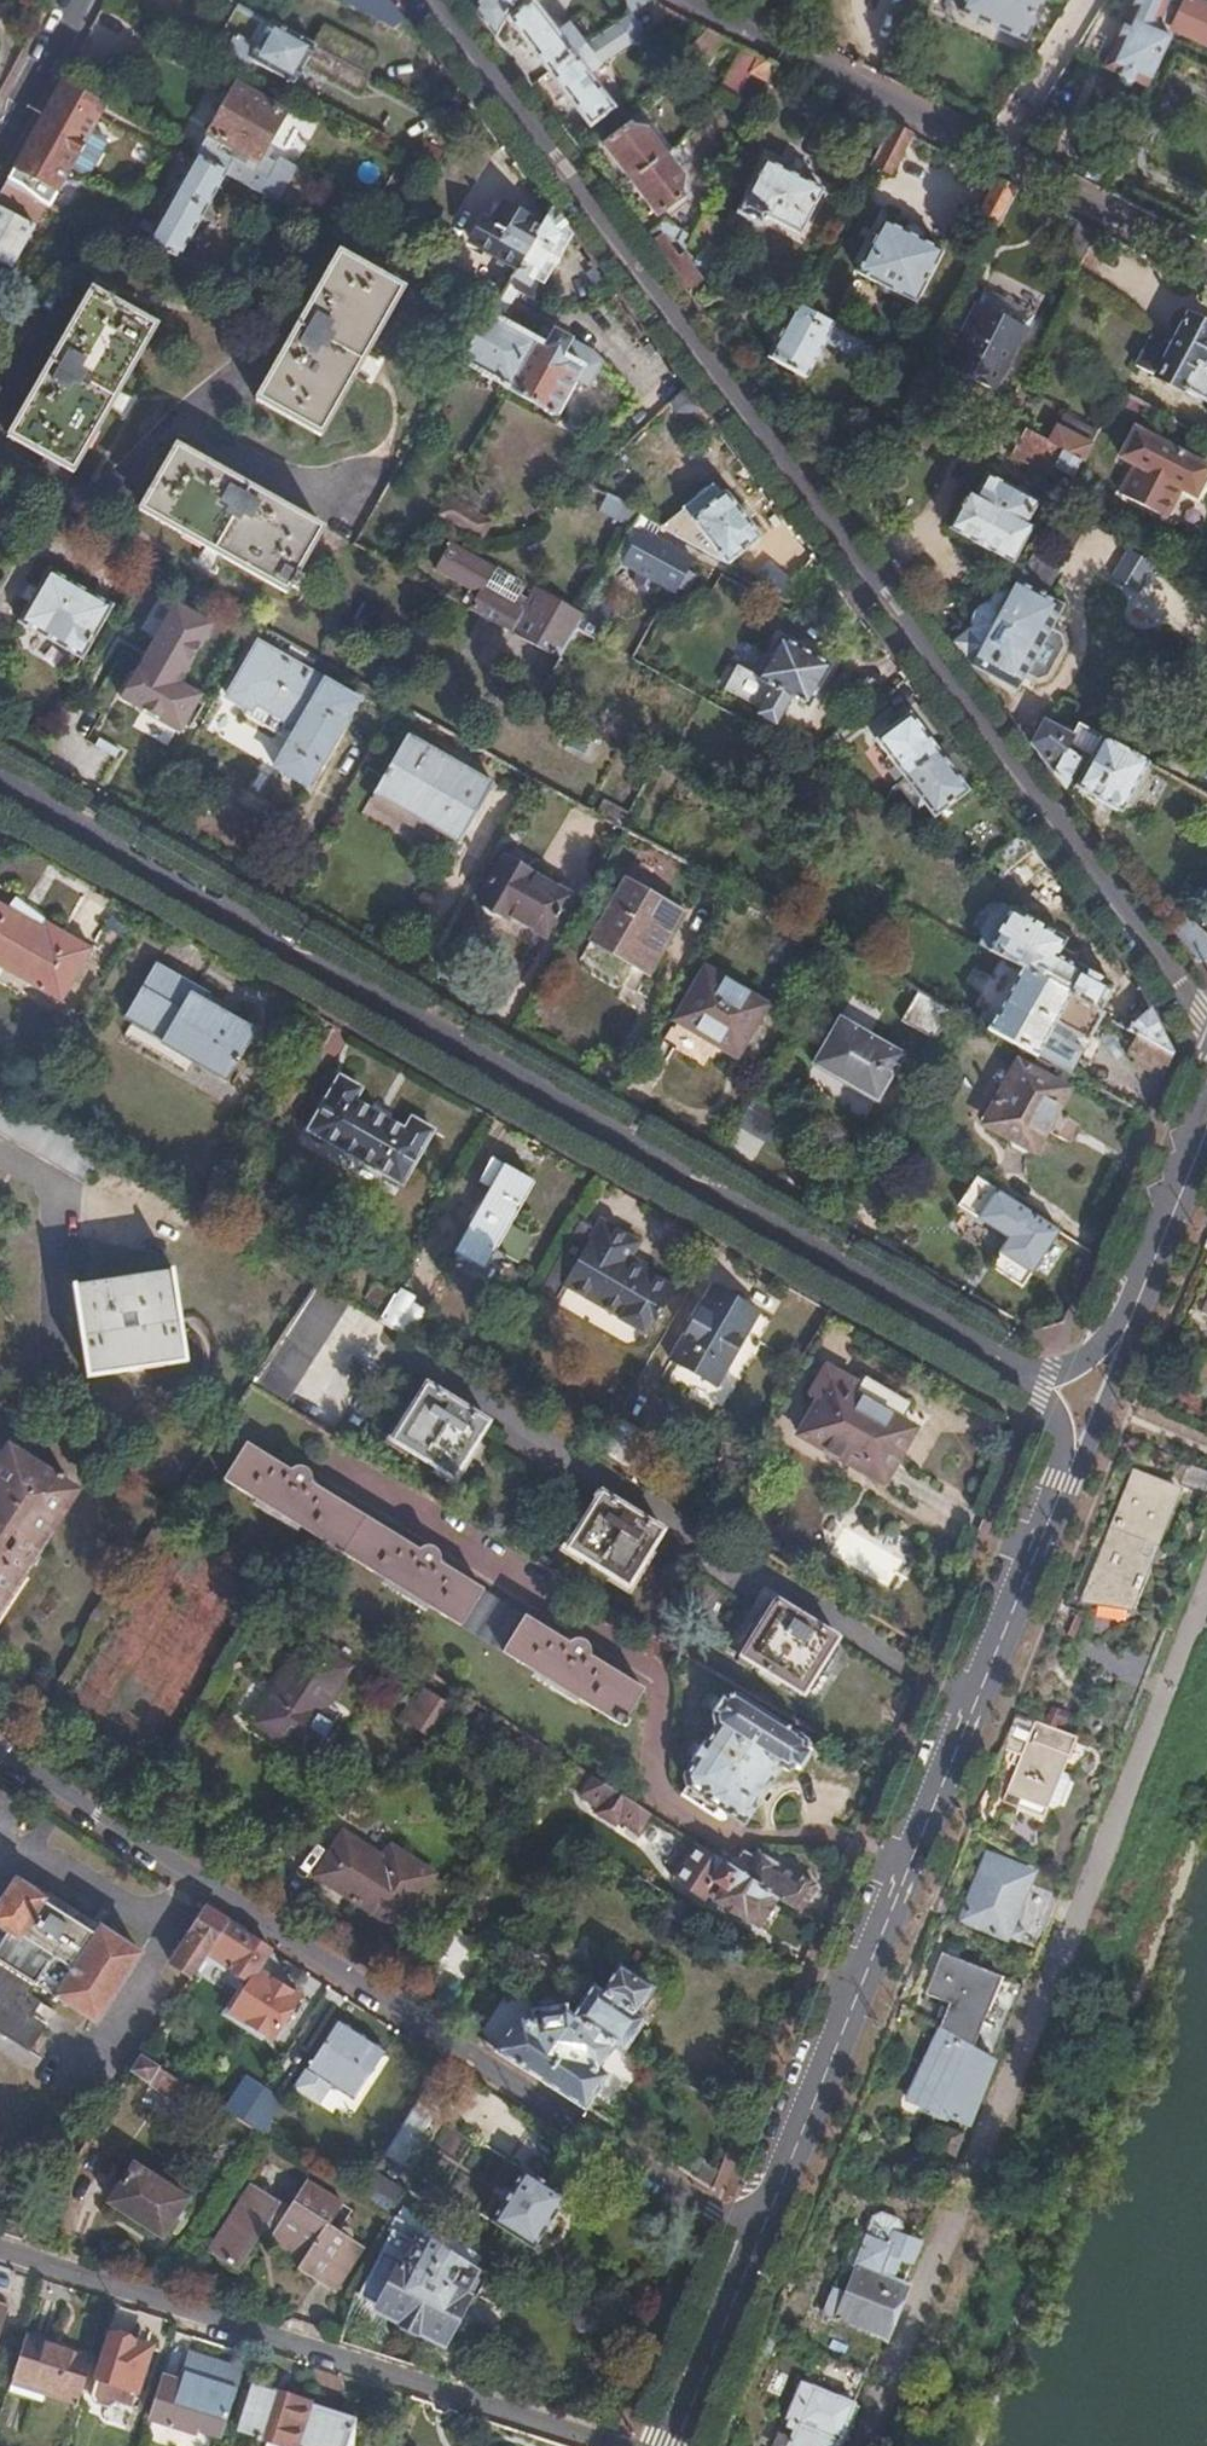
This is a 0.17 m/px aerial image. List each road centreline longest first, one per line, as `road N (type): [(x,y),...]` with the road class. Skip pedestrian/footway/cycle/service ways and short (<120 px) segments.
road 1 (residential): [(430,0),(1191,1013),(1206,1020)]
road 2 (secondary): [(1040,1386),(0,787)]
road 3 (residential): [(861,2445),(1129,1812),(1206,1595)]
road 4 (residential): [(0,1755),(708,2213),(759,2231)]
road 5 (secondary): [(759,2231),(1068,1483)]
road 6 (residential): [(649,2445),(0,2244)]
road 7 (residential): [(1206,264),(692,0)]
road 8 (secondary): [(1124,1330),(1206,1112)]
road 9 (secondary): [(672,2445),(759,2231)]
road 10 (secondary): [(1068,1483),(1086,1455),(1124,1330)]
road 11 (residential): [(20,111),(80,0)]

